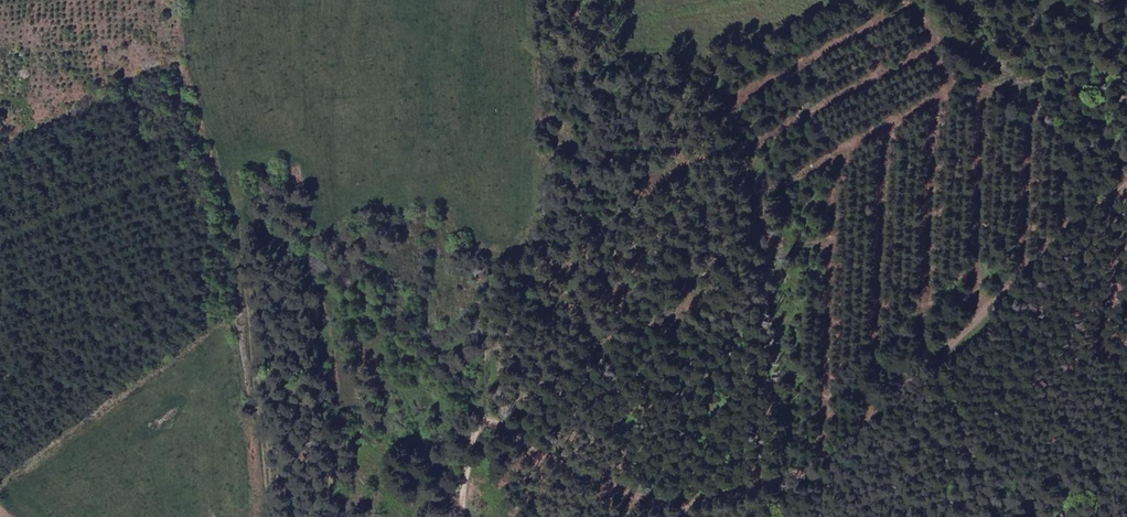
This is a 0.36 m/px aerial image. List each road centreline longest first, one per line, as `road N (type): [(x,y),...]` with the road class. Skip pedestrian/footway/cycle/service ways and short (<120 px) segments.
road 1 (track): [(467,516),(472,435),(491,425),(572,471),(668,501),(738,493),(793,475),(841,445),(1126,179)]

